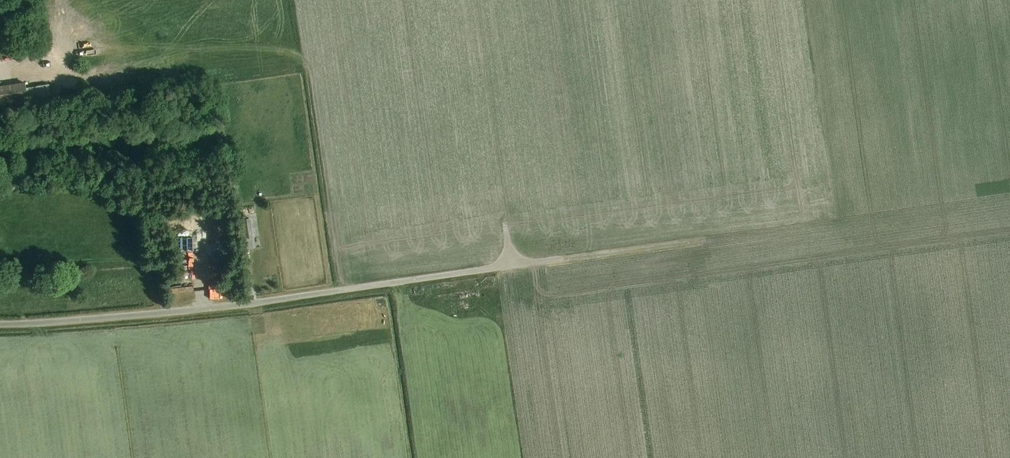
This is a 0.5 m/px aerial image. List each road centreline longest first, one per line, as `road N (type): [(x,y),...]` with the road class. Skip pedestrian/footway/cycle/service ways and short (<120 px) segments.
road 1 (track): [(0,324),(266,301),(564,259)]

